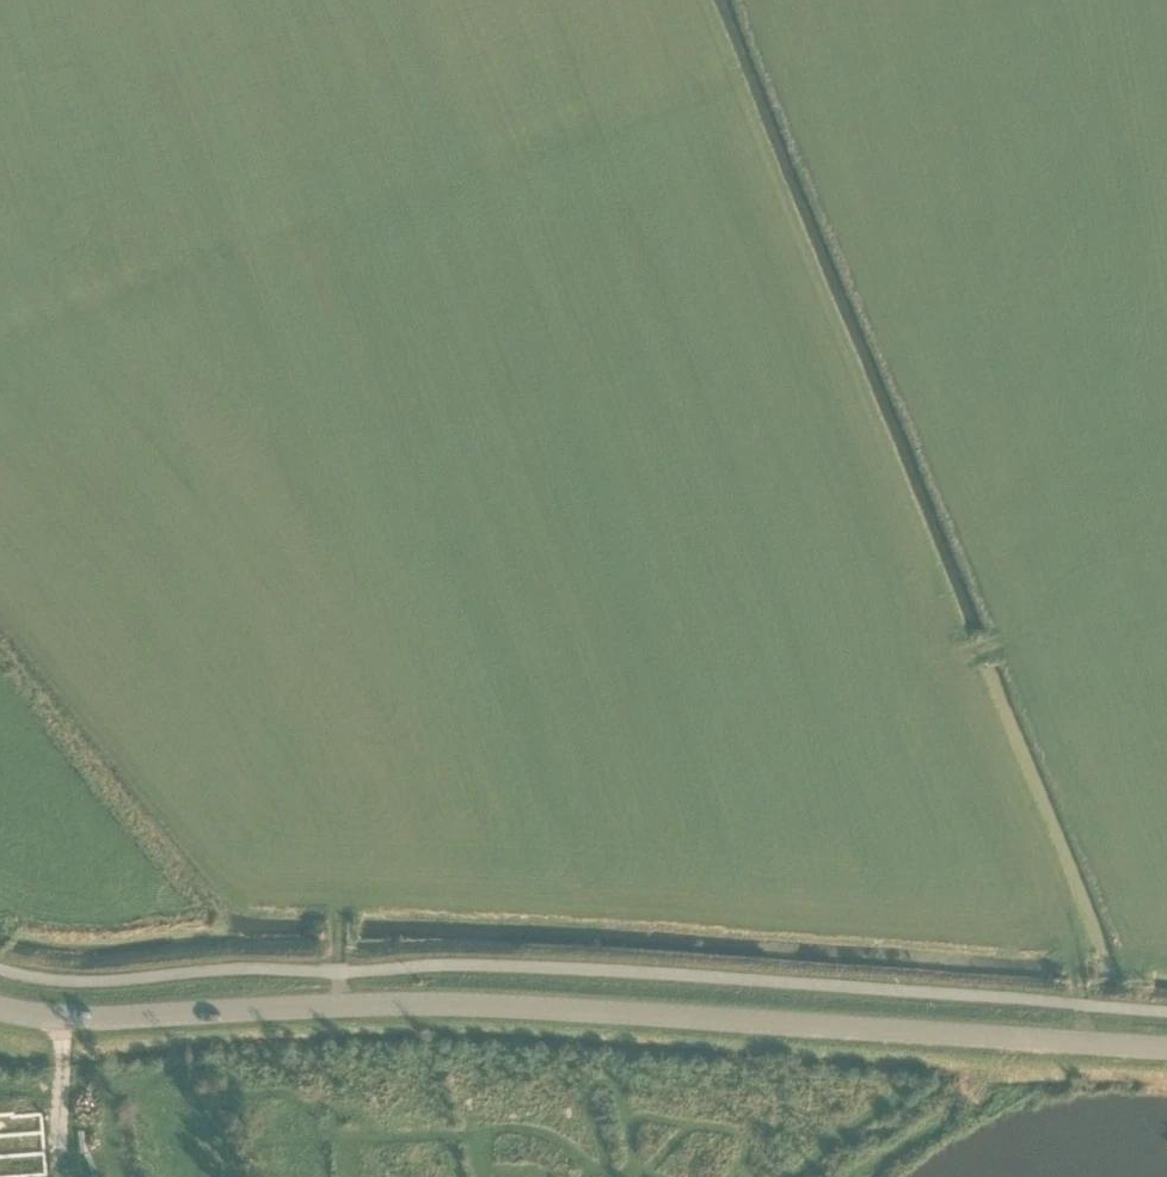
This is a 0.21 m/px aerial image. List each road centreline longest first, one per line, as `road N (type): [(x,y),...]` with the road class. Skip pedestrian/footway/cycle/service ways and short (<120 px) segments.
road 1 (tertiary): [(1166,1048),(566,1004),(333,1003),(91,1016),(0,1006)]

